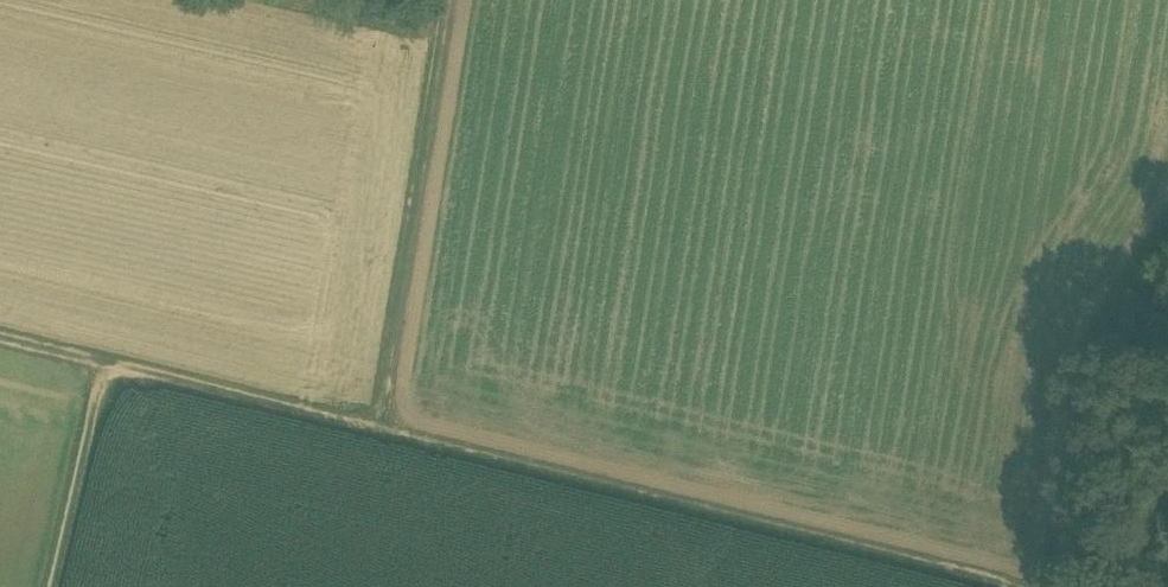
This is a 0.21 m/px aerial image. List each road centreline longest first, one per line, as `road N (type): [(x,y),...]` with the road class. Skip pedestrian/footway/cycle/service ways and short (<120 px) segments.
road 1 (track): [(444,0),(371,434),(942,586)]
road 2 (track): [(0,341),(371,434)]
road 3 (track): [(104,368),(50,586)]

